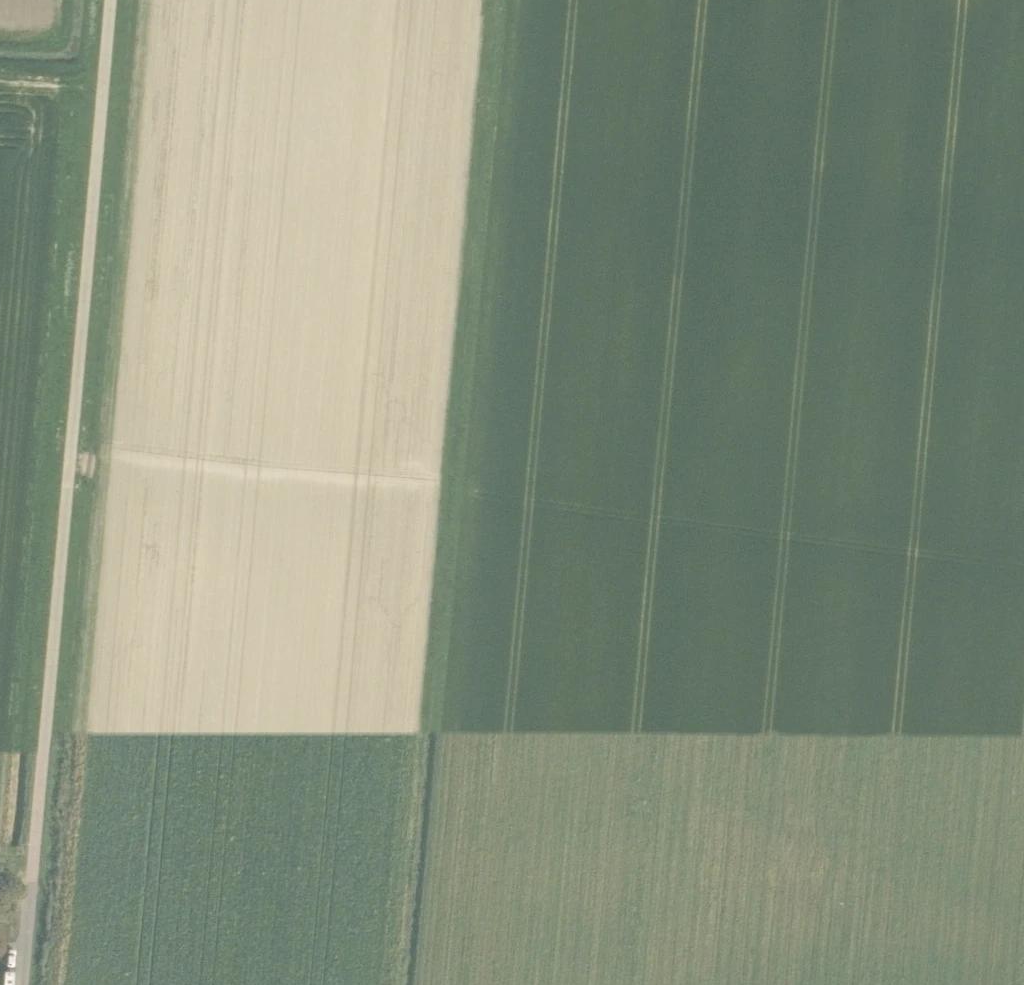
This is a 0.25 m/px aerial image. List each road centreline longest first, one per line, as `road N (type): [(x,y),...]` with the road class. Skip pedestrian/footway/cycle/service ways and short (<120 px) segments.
road 1 (unclassified): [(22,984),(110,0)]

